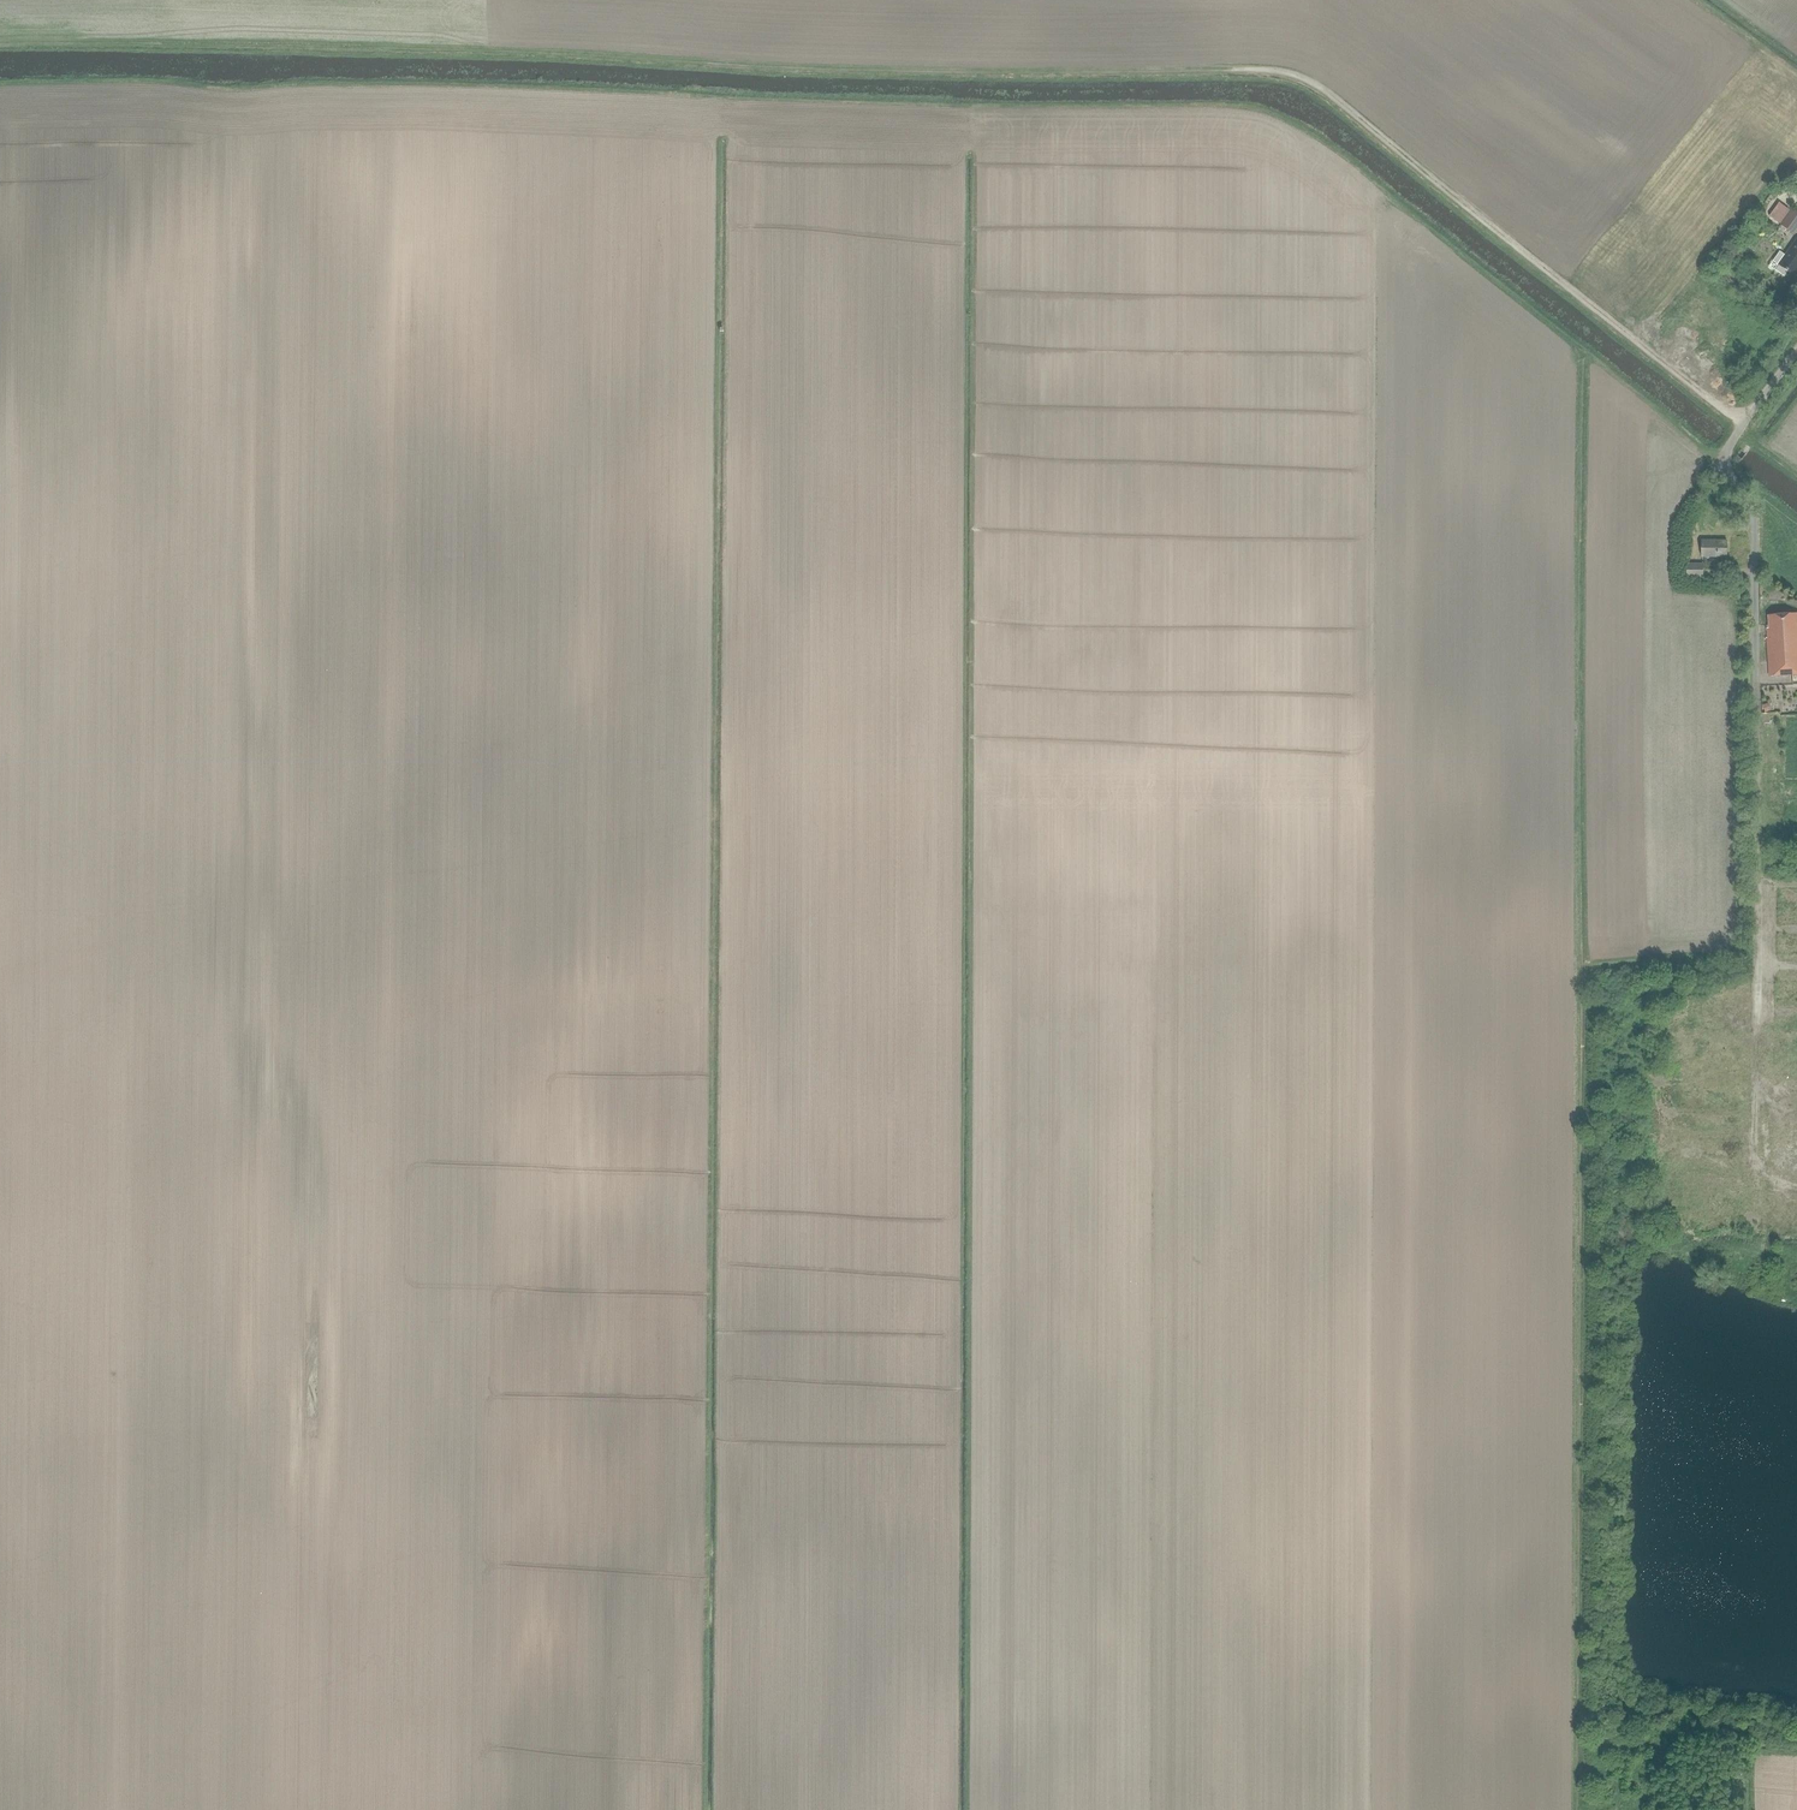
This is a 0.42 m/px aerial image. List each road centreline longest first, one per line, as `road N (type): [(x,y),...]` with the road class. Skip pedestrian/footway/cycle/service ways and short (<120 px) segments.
road 1 (unclassified): [(1756,870),(1755,519),(1725,465),(1796,351)]

